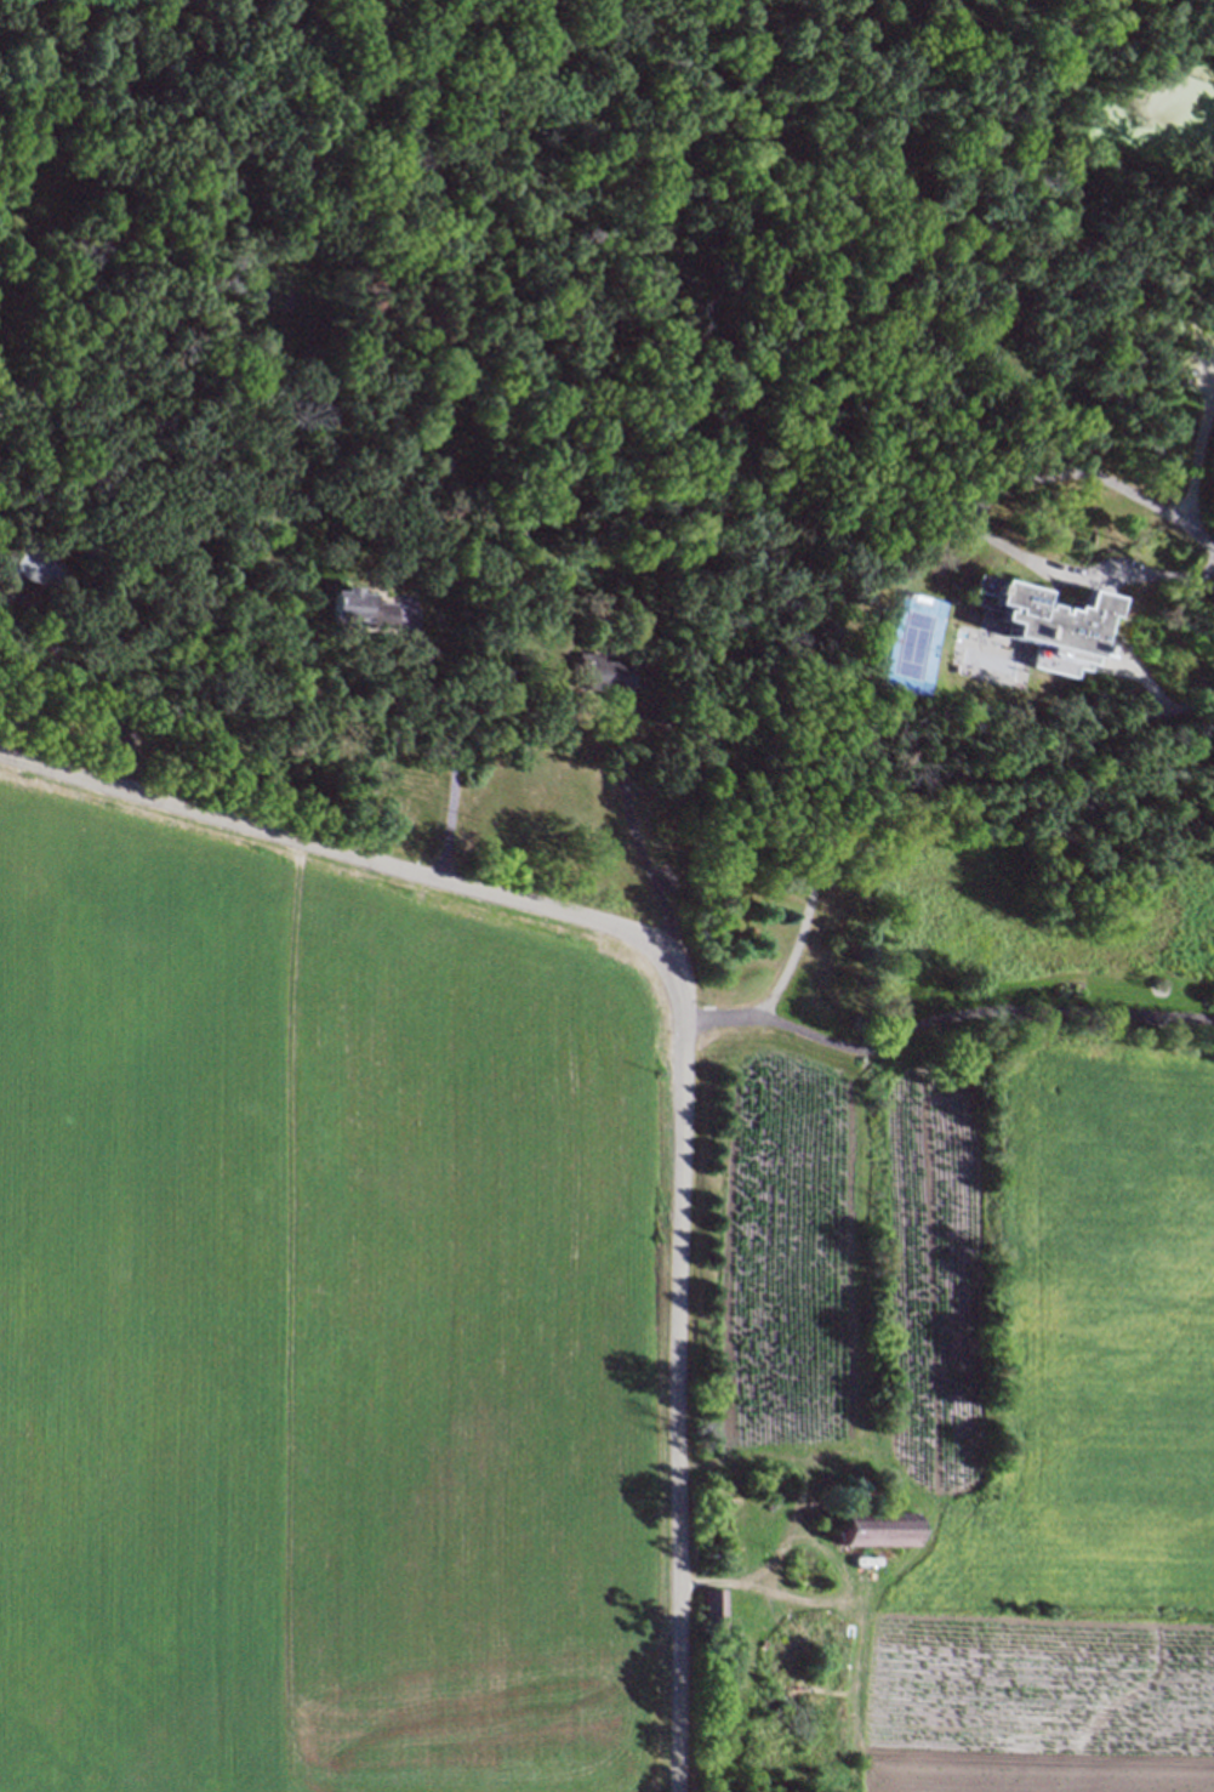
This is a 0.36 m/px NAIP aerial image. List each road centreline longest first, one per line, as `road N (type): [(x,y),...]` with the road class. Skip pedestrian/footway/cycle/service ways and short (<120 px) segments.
road 1 (residential): [(676,1791),(686,1022),(678,974),(621,929),(0,753)]

